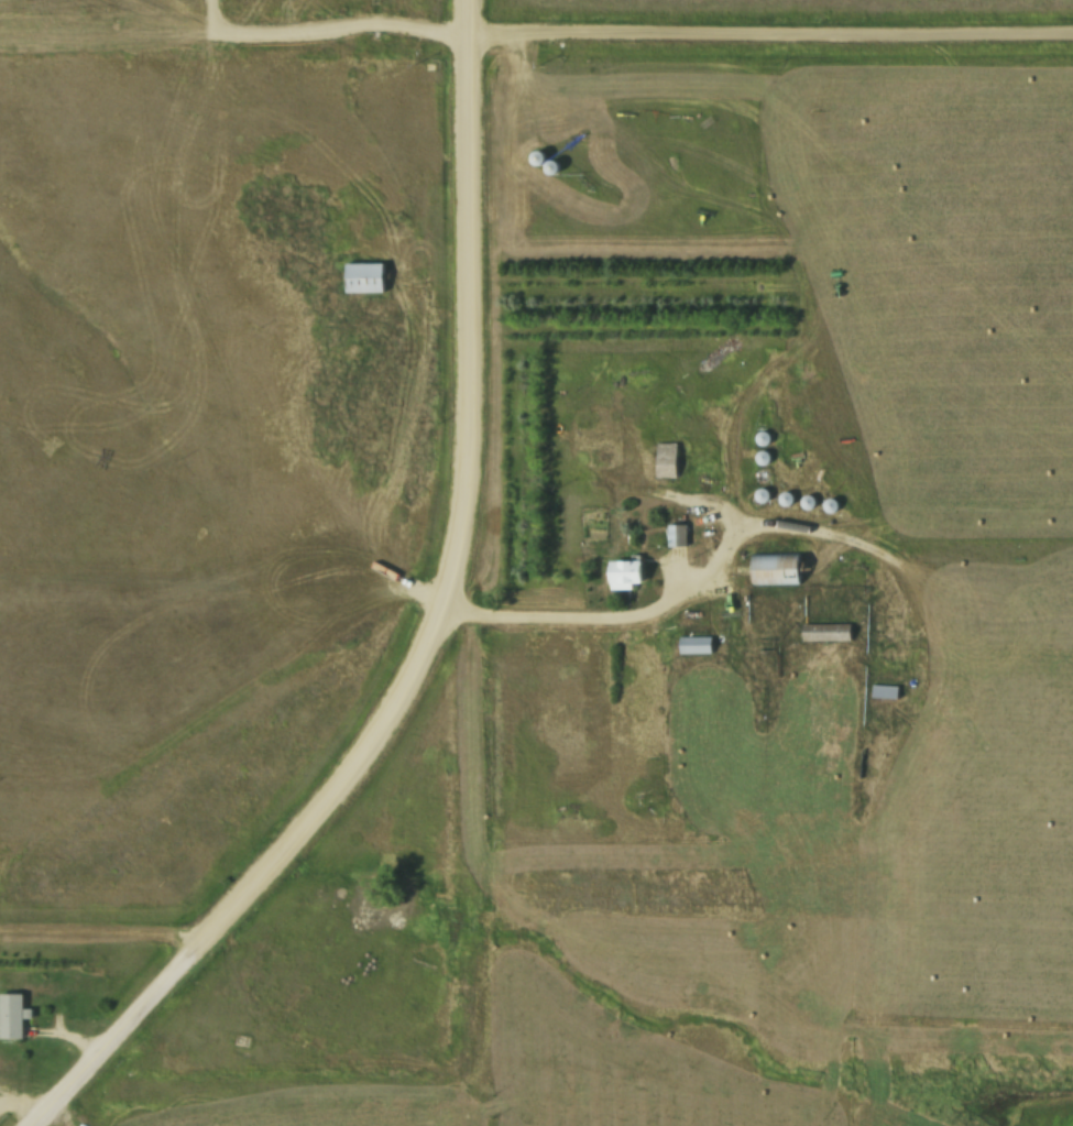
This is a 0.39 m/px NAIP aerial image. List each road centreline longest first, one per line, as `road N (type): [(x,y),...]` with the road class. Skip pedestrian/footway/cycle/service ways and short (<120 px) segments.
road 1 (residential): [(43,1125),(342,792),(385,733),(453,601),(479,425),(474,0)]
road 2 (residential): [(1072,39),(0,54)]
road 3 (residential): [(200,954),(160,938),(0,937)]

